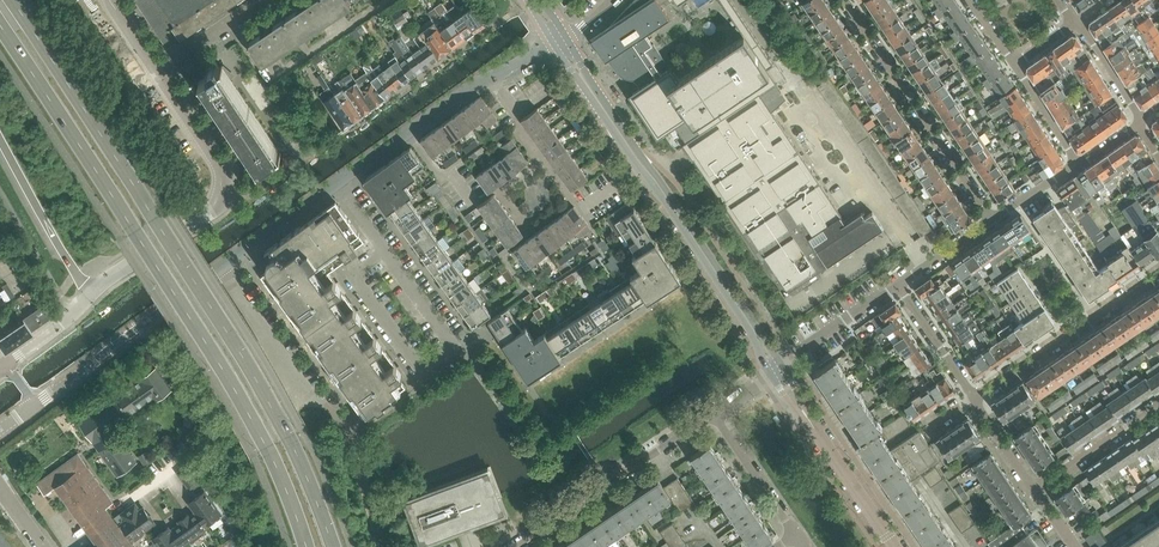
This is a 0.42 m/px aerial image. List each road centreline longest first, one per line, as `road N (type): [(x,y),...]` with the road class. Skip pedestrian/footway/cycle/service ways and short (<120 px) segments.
road 1 (primary): [(336,546),(292,438),(242,345),(14,0)]
road 2 (primary): [(0,23),(219,357),(270,449),(309,546)]
road 3 (tertiary): [(88,295),(204,216),(227,188),(220,164),(158,70)]
road 4 (residential): [(0,428),(221,267)]
road 5 (residential): [(994,222),(837,0)]
road 6 (tertiary): [(777,374),(644,172)]
road 7 (residential): [(519,546),(715,413)]
road 8 (residential): [(975,398),(1158,275)]
road 9 (tertiary): [(894,546),(777,374)]
road 10 (residential): [(383,251),(353,274),(424,374),(458,350)]
road 11 (primary): [(0,135),(88,295)]
road 12 (residential): [(221,267),(321,406)]
road 13 (residential): [(798,539),(715,413)]
road 14 (residential): [(1036,491),(1158,406)]
road 15 (residential): [(221,267),(334,184)]
road 16 (residential): [(975,398),(900,287)]
road 17 (residential): [(158,70),(272,3)]
road 18 (residential): [(458,350),(383,251)]
road 19 (residential): [(1140,123),(1076,20)]
road 20 (residential): [(800,354),(900,287)]

